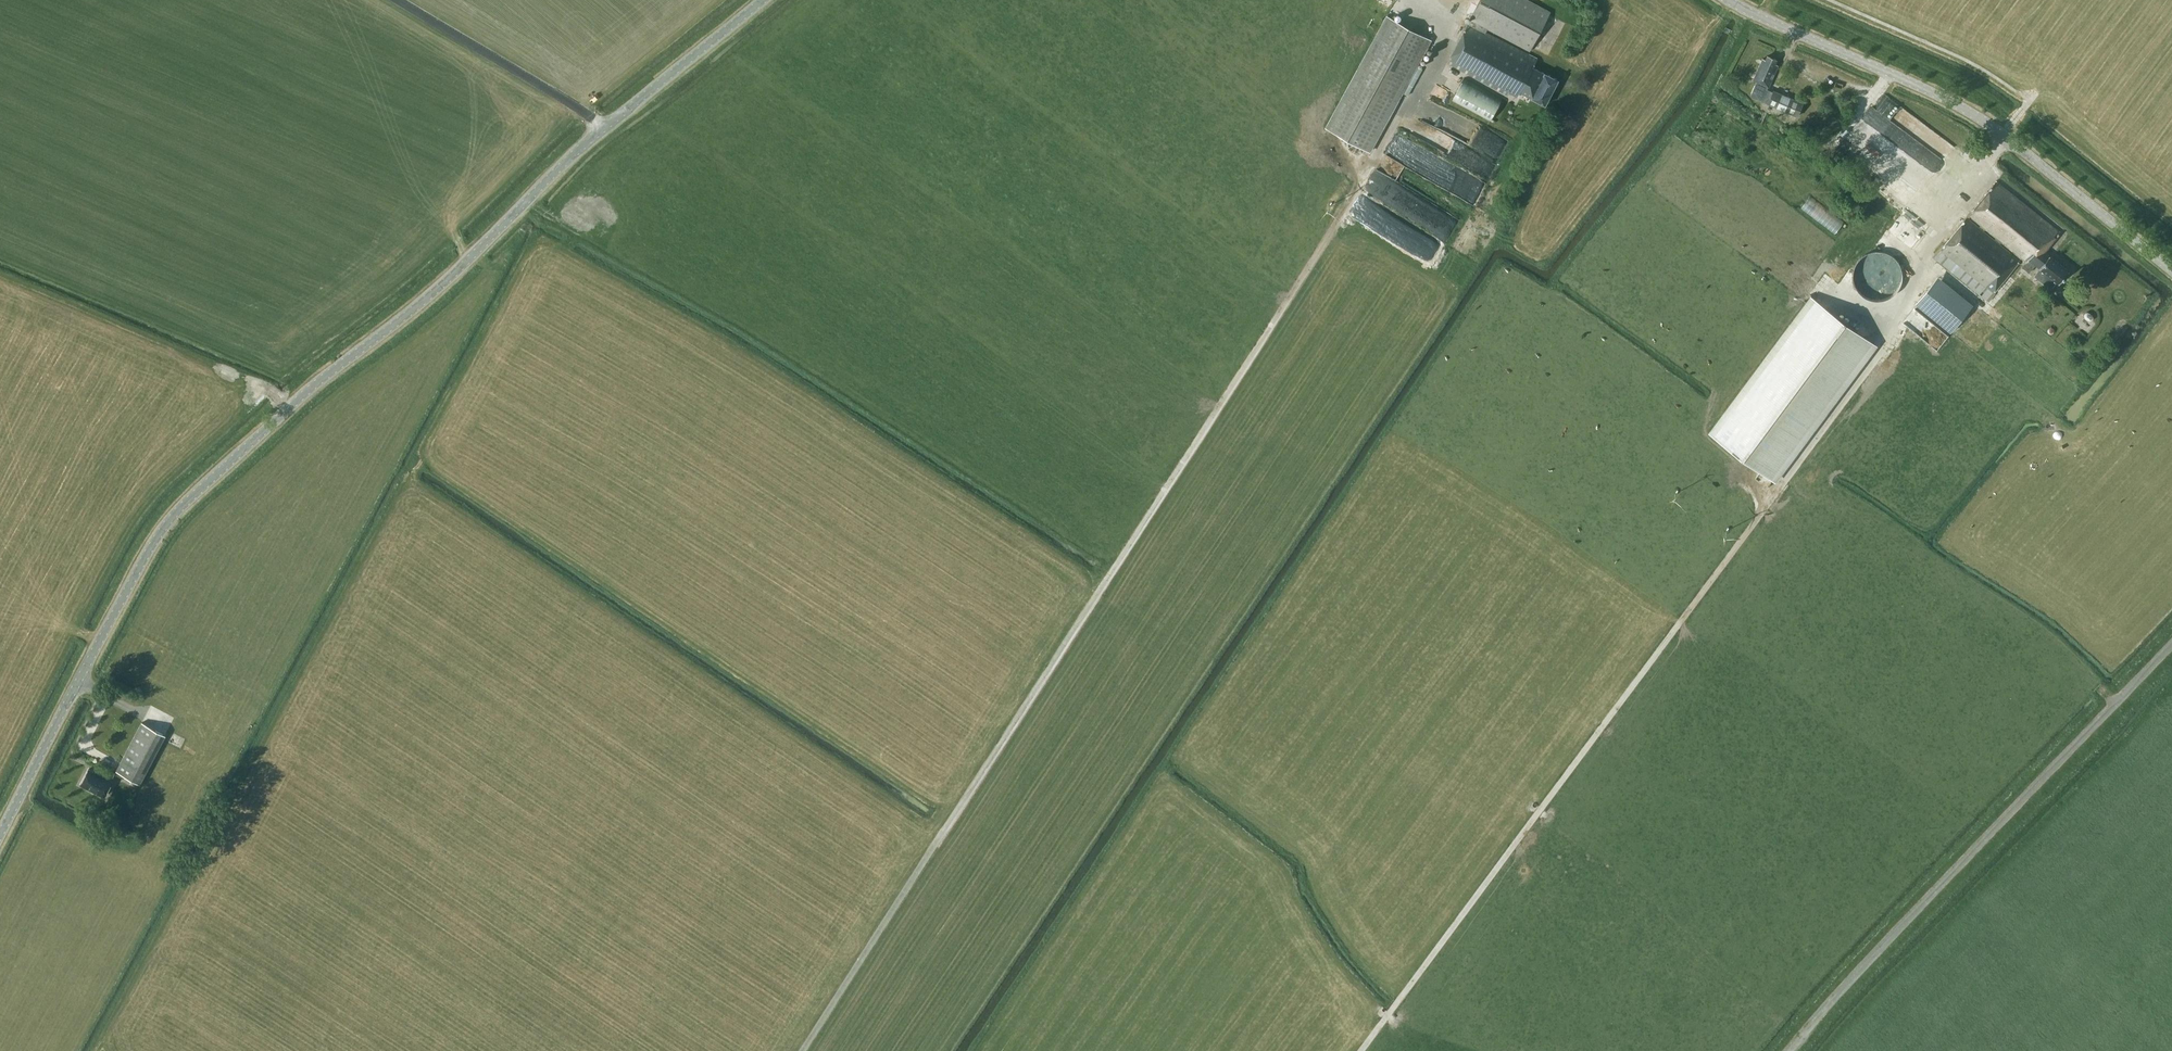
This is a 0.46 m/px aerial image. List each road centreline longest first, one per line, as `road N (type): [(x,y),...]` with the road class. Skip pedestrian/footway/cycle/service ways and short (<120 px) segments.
road 1 (tertiary): [(0,836),(174,514),(756,0)]
road 2 (tertiary): [(1743,0),(2004,129),(2171,263)]

